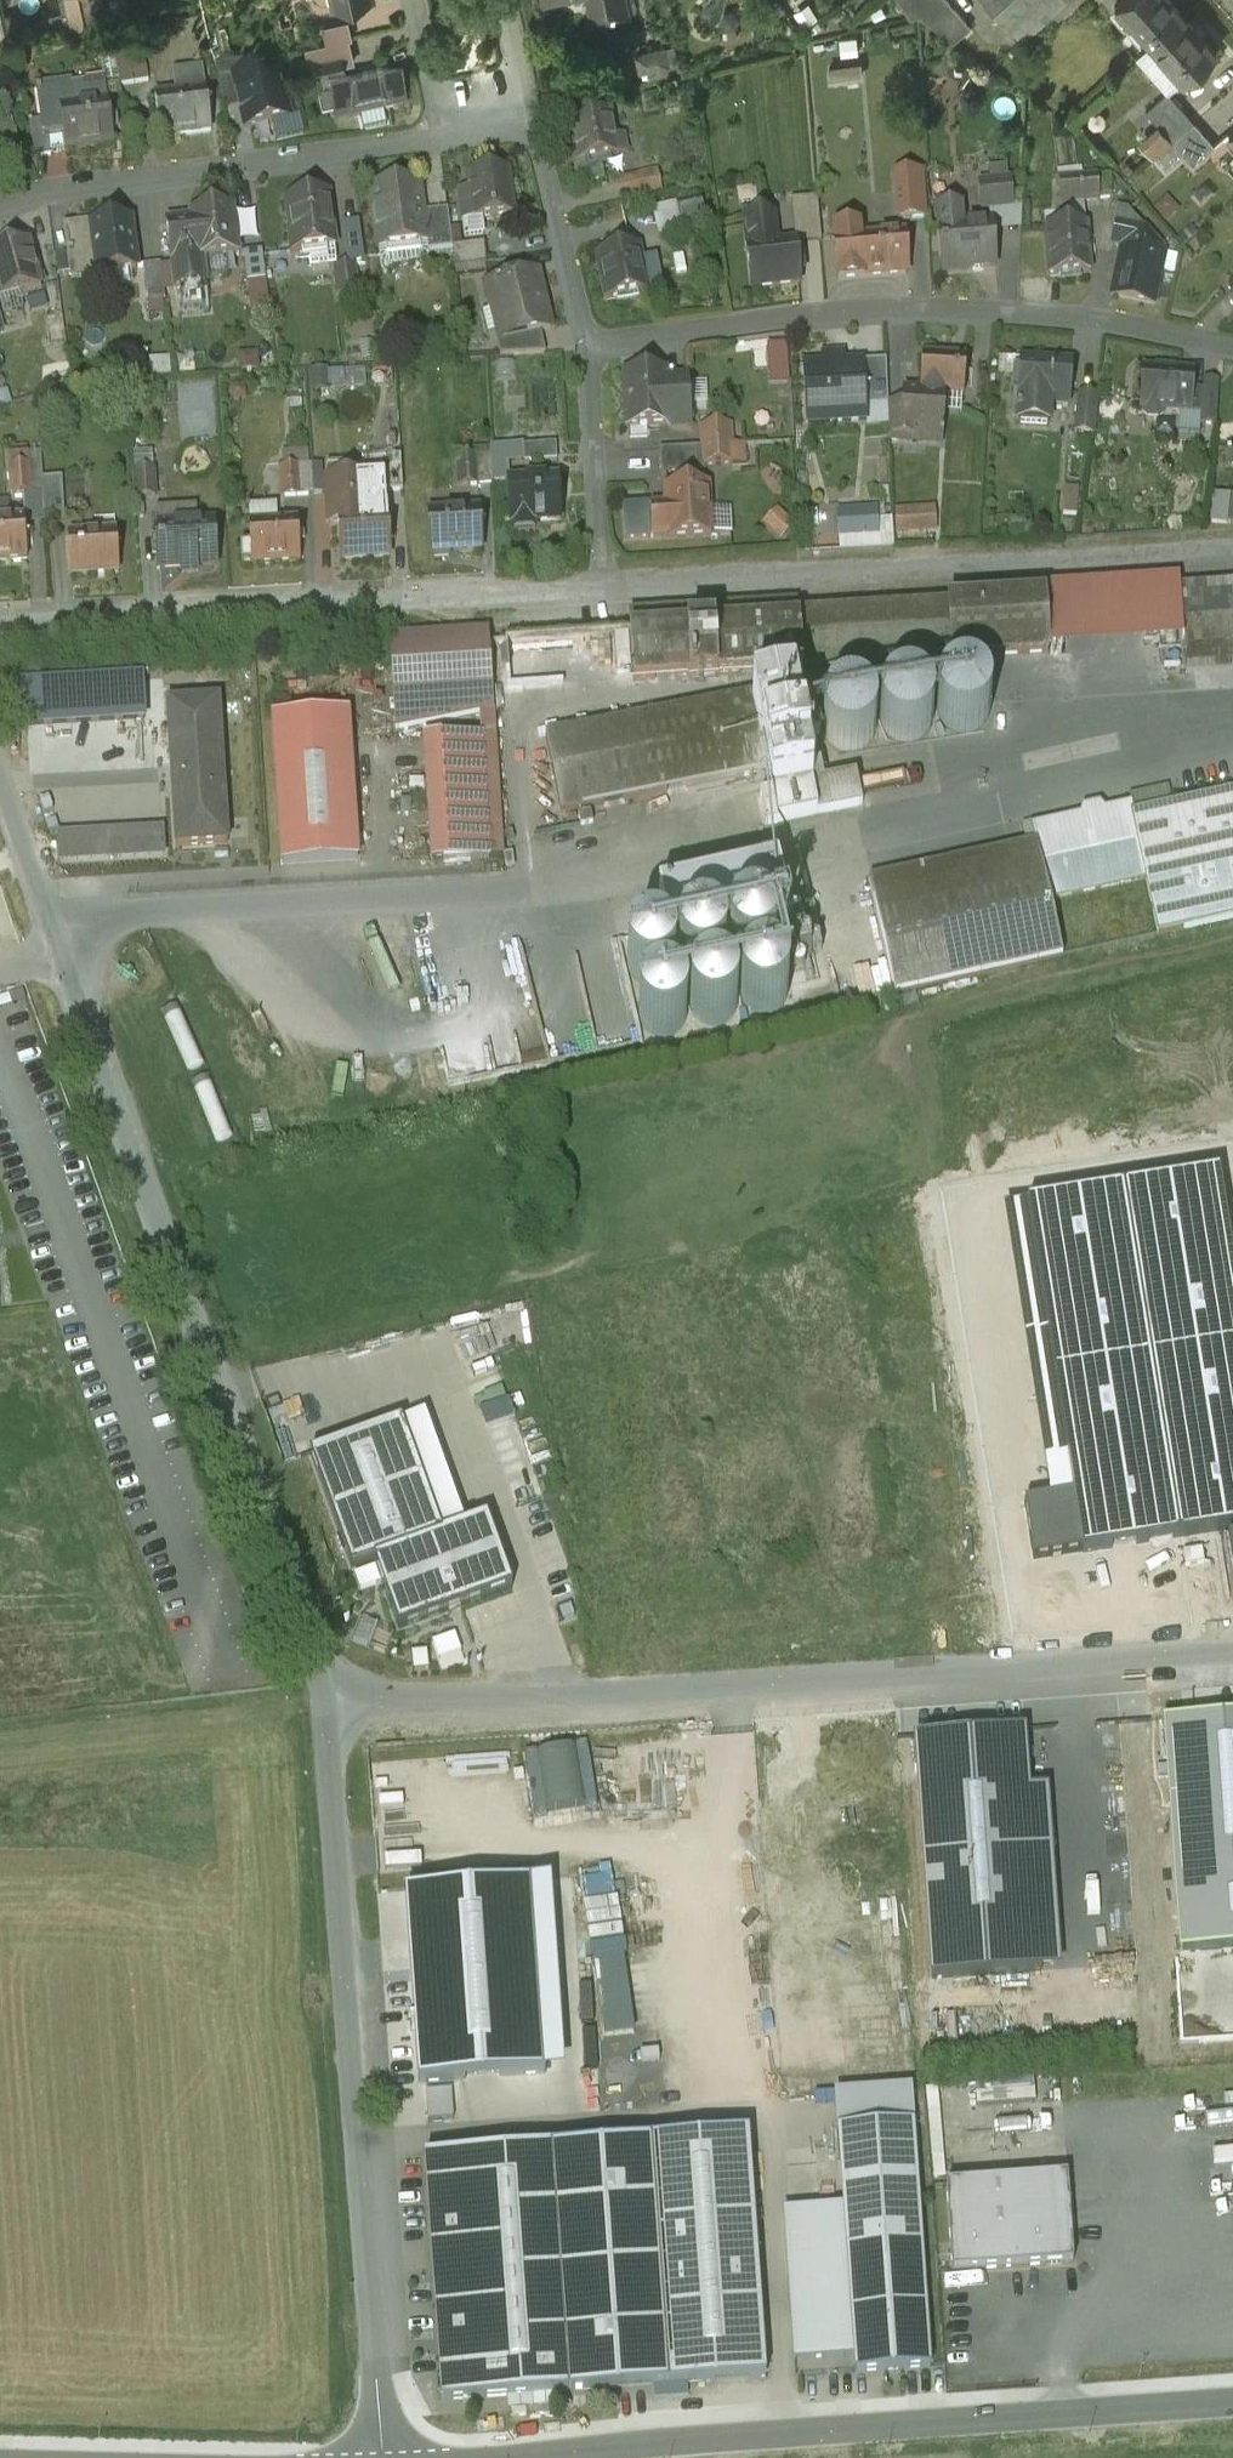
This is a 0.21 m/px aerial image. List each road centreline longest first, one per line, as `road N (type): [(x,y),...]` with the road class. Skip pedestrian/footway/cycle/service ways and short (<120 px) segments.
road 1 (residential): [(325,1705),(310,1637),(0,765)]
road 2 (residential): [(1232,1654),(325,1705)]
road 3 (residential): [(1232,2400),(436,2457)]
road 4 (residential): [(379,2457),(382,2344),(325,1705)]
road 5 (residential): [(1232,351),(1010,311),(882,310),(590,344)]
road 6 (residential): [(605,582),(1232,546)]
road 7 (residential): [(0,623),(605,582)]
road 8 (residential): [(0,209),(55,192),(449,136)]
road 9 (residential): [(590,344),(605,582)]
road 10 (residential): [(534,125),(590,344)]
road 11 (residential): [(421,0),(449,136)]
road 12 (residential): [(534,125),(505,0)]

